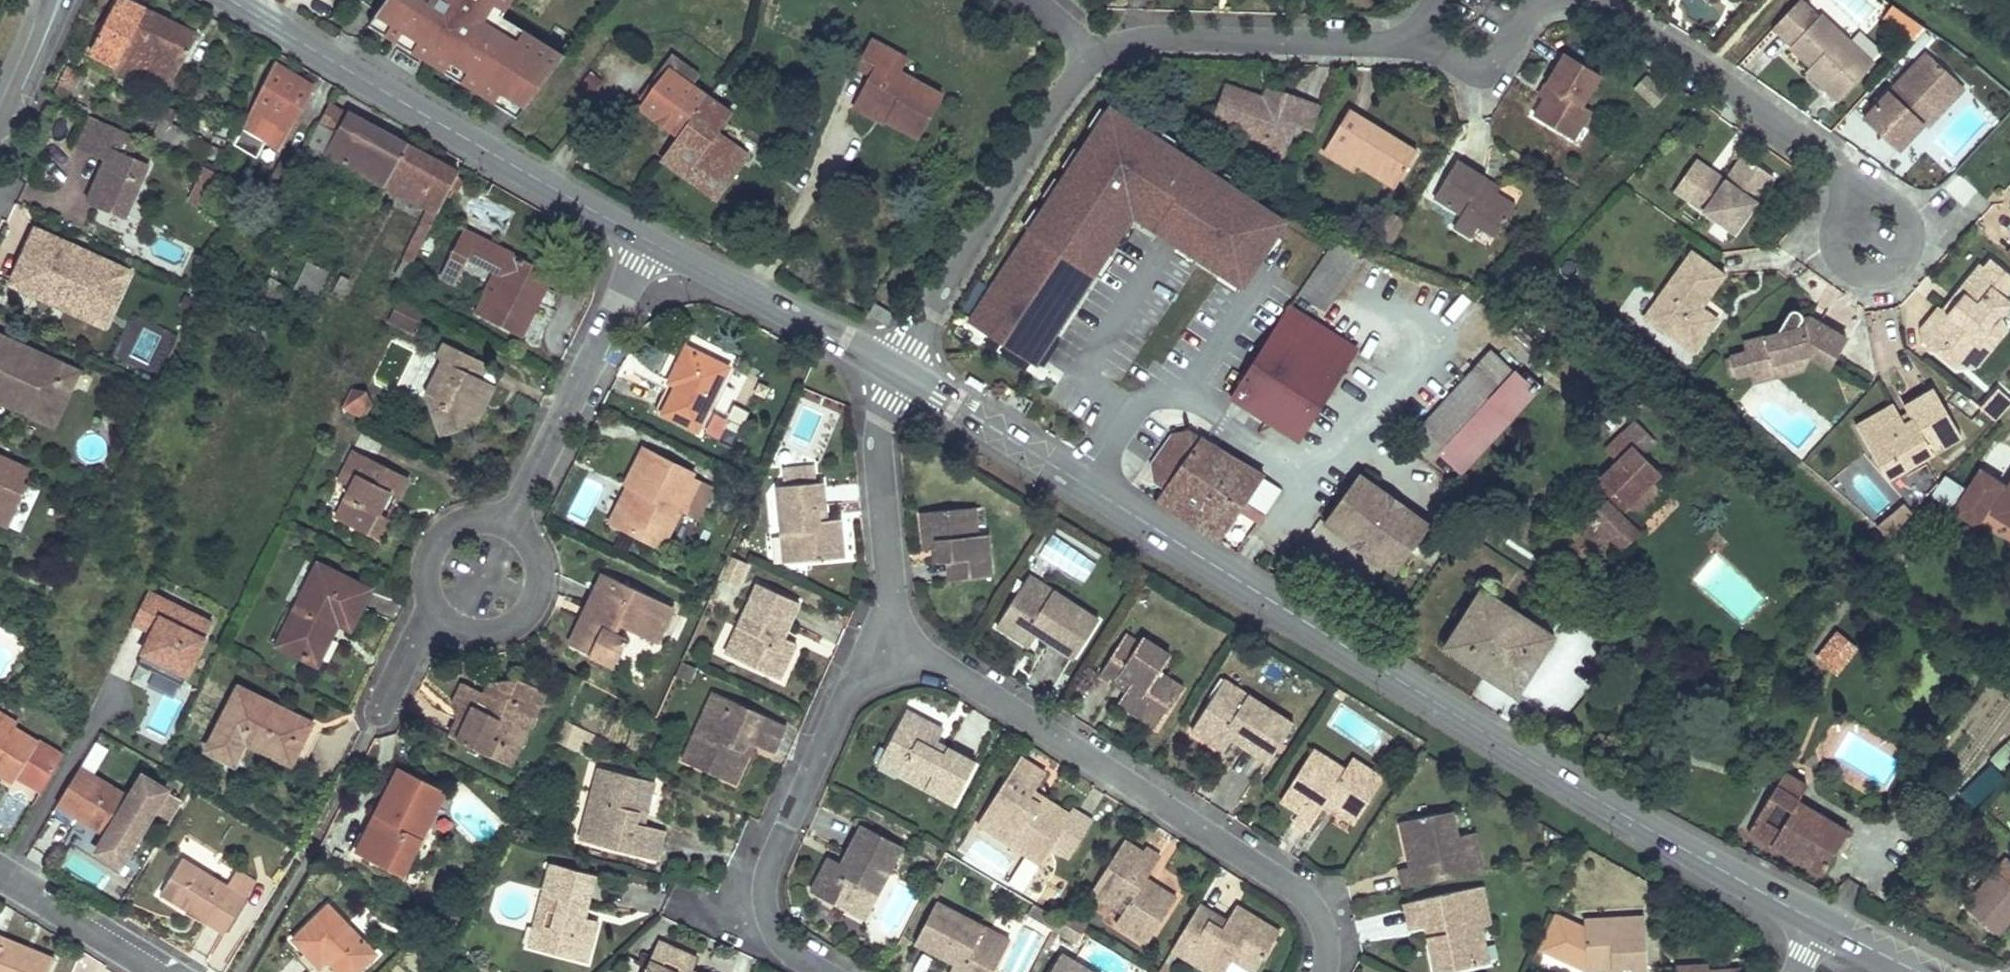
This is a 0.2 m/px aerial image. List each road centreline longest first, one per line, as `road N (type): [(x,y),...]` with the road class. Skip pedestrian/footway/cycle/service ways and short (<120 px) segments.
road 1 (secondary): [(1821,924),(1431,700),(897,372)]
road 2 (residential): [(893,639),(1309,897),(1314,971)]
road 3 (secondary): [(650,240),(231,0)]
road 4 (residential): [(897,372),(1096,50)]
road 5 (residential): [(1586,0),(1872,193)]
road 6 (residential): [(823,971),(802,960),(765,893),(860,675)]
road 7 (residential): [(1096,50),(1157,28),(1408,44)]
road 8 (residential): [(505,511),(650,240)]
road 9 (secondary): [(897,372),(650,240)]
road 10 (residential): [(897,372),(882,417),(893,639)]
road 11 (residential): [(1872,193),(1940,239),(1898,297),(1829,254)]
road 12 (residential): [(440,605),(478,625),(498,623),(529,604),(541,555),(526,527),(505,511)]
road 13 (residential): [(0,872),(174,971)]
road 14 (residential): [(1408,44),(1485,82),(1536,0)]
road 15 (tertiary): [(0,138),(62,0)]
road 16 (residential): [(505,511),(464,513),(438,532),(426,560),(440,605)]
road 17 (residential): [(377,708),(440,605)]

